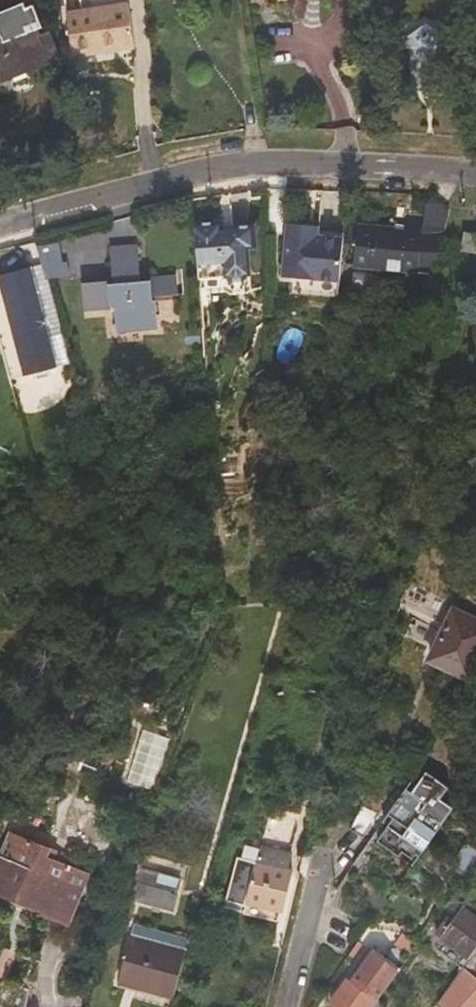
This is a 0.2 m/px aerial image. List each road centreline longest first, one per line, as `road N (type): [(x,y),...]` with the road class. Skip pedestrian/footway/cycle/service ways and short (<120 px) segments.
road 1 (residential): [(0,227),(237,165),(475,177)]

